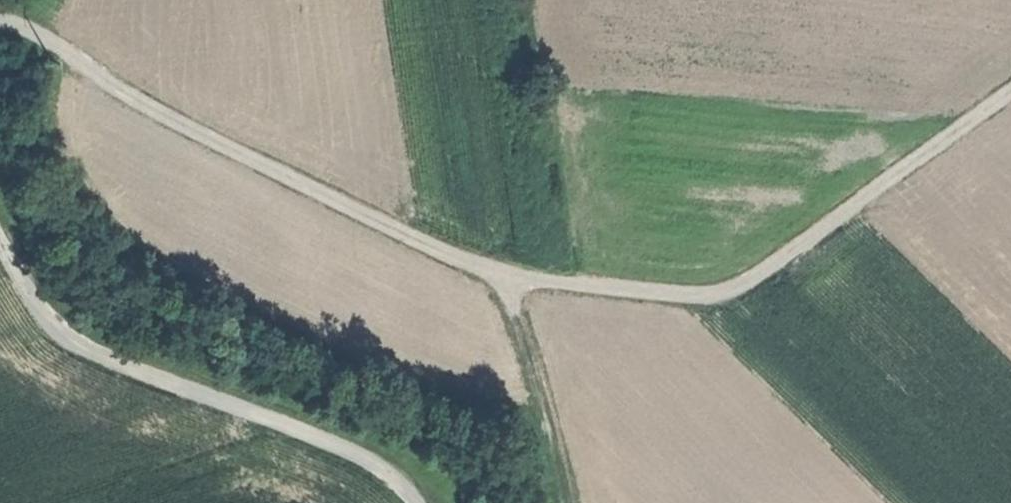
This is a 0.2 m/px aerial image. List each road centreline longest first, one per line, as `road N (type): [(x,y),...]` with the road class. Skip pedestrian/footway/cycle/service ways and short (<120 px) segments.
road 1 (track): [(1010,92),(767,269),(723,294),(691,296),(470,264),(90,77),(47,39),(0,23)]
road 2 (track): [(0,242),(49,332),(374,460),(408,481),(420,502)]
road 3 (track): [(515,274),(576,502)]

